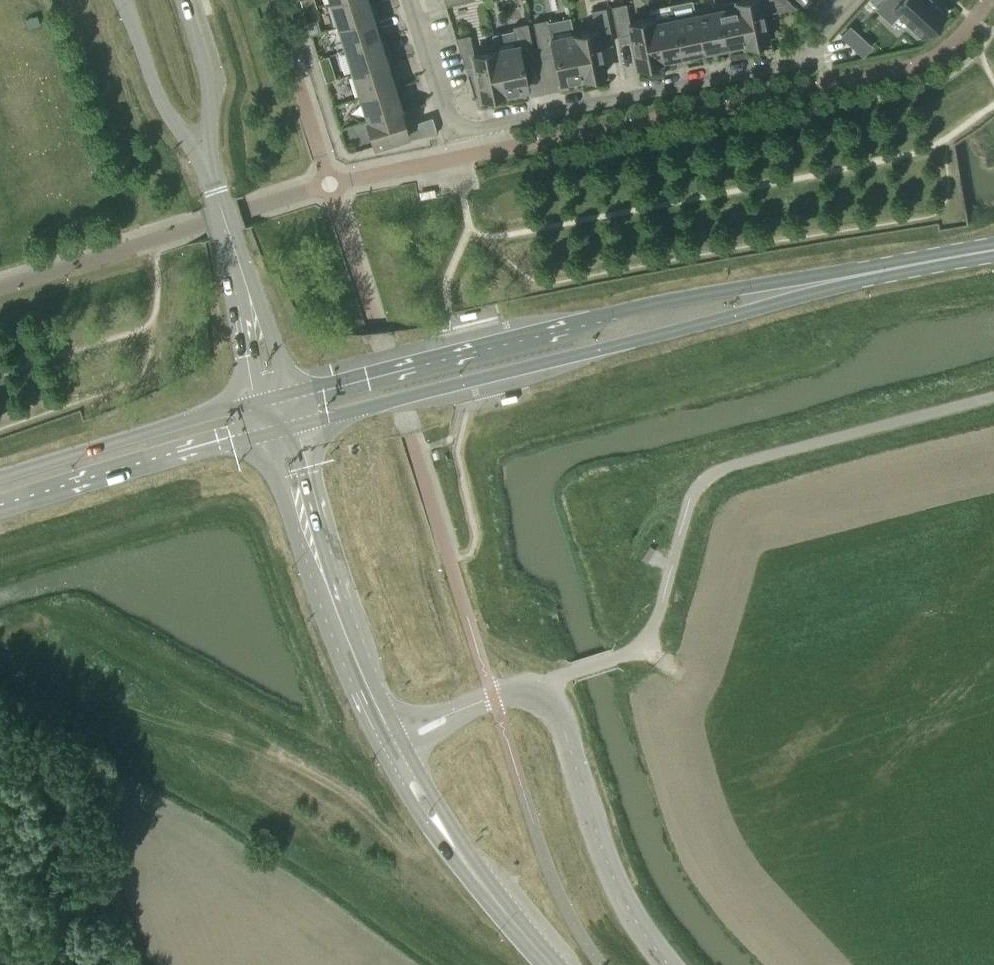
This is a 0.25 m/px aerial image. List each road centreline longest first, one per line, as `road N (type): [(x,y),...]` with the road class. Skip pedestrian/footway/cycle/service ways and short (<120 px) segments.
road 1 (secondary): [(277,414),(632,325),(993,253)]
road 2 (residential): [(412,0),(453,130),(814,55),(863,0)]
road 3 (tertiary): [(389,744),(325,582),(277,414)]
road 4 (unclassified): [(670,964),(612,874),(557,711),(544,691)]
road 5 (secondary): [(0,498),(277,414)]
road 6 (tertiary): [(550,964),(468,870),(389,744)]
road 7 (unclassified): [(207,159),(277,414)]
road 8 (unclassified): [(125,0),(152,86),(207,159)]
road 9 (unclassified): [(207,159),(209,84),(182,0)]
road 10 (unclassified): [(662,606),(632,651),(572,671),(544,691)]

